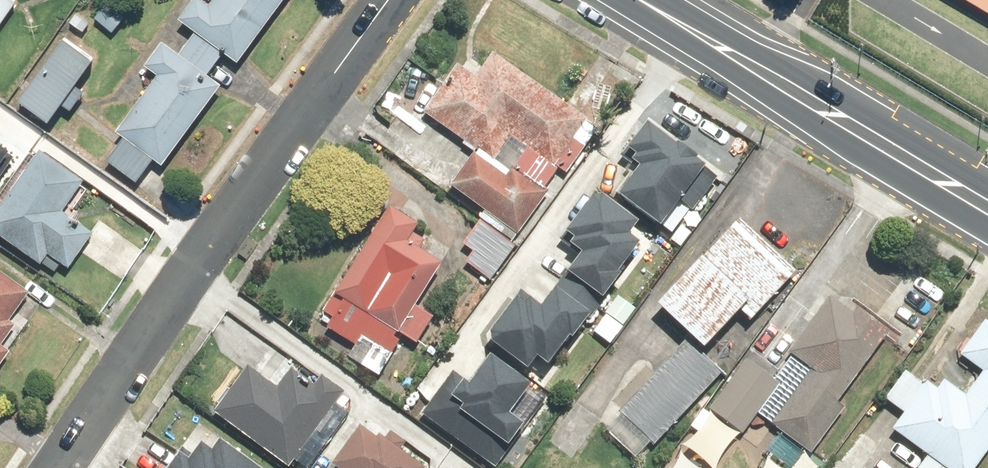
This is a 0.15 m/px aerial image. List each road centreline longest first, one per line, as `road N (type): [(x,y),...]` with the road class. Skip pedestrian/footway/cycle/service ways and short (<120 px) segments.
road 1 (residential): [(67,467),(392,0)]
road 2 (primary): [(624,0),(987,210)]

